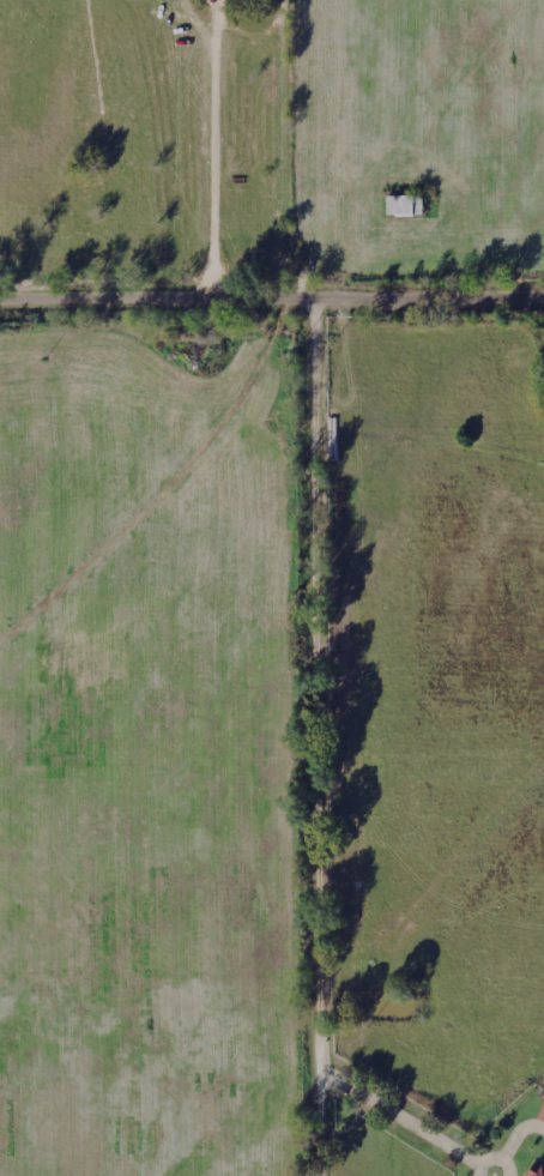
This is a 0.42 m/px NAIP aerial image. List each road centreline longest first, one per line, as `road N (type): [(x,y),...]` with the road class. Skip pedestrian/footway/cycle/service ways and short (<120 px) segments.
road 1 (residential): [(331,1123),(320,302)]
road 2 (residential): [(543,301),(0,304)]

